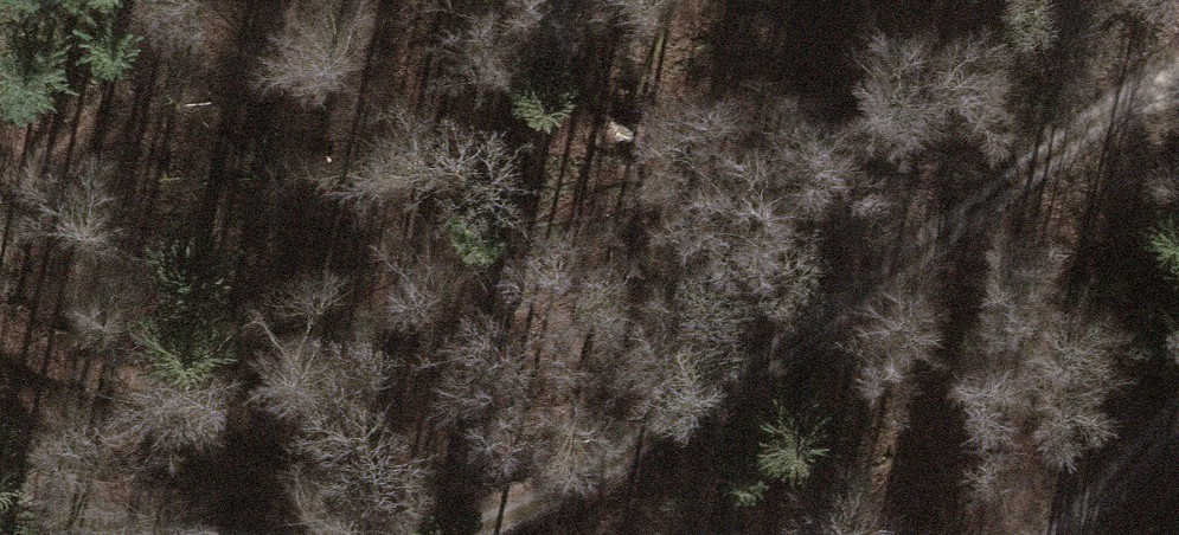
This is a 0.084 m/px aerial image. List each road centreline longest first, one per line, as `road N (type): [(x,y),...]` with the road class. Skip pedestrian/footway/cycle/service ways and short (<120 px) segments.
road 1 (track): [(1178,71),(1104,102),(523,524),(451,534)]
road 2 (track): [(220,534),(135,525),(0,486)]
road 3 (track): [(1073,534),(1178,418)]

